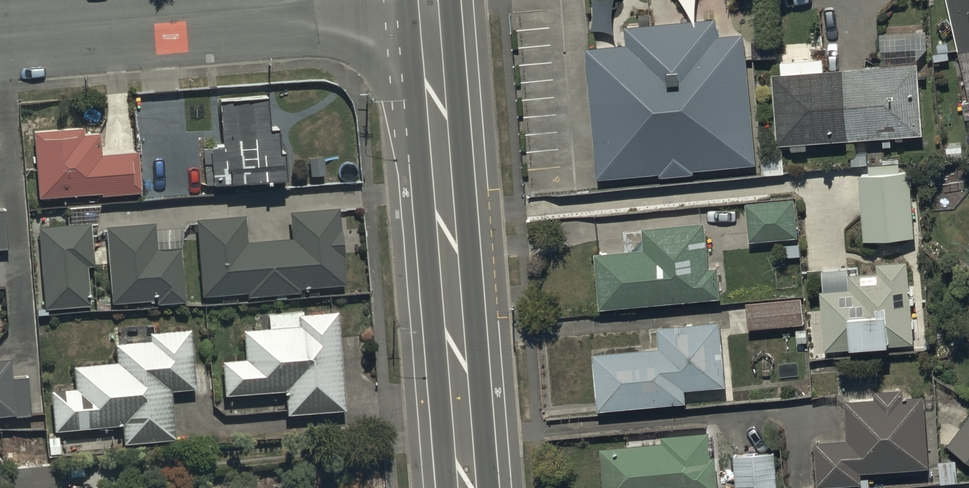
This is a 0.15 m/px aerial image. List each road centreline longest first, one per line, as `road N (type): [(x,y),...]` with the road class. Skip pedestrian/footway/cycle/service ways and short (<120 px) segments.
road 1 (secondary): [(468,487),(429,1)]
road 2 (residential): [(0,38),(429,1)]

